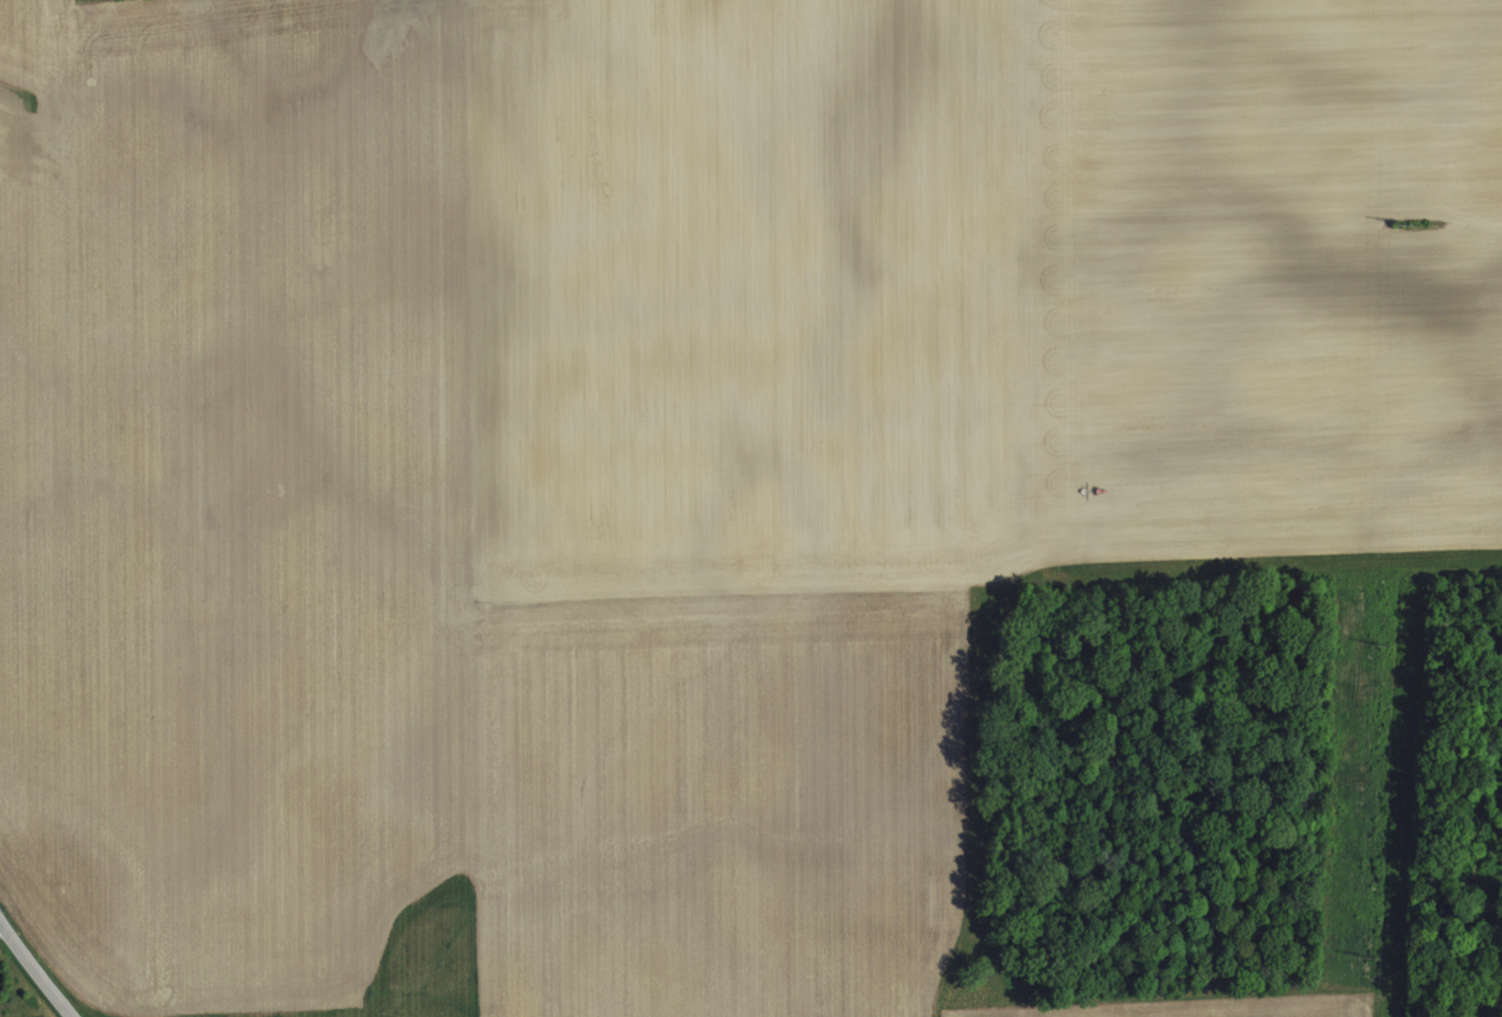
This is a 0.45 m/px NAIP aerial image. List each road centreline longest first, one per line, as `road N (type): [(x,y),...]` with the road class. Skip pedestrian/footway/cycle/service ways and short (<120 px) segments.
road 1 (tertiary): [(0,904),(87,1016)]

